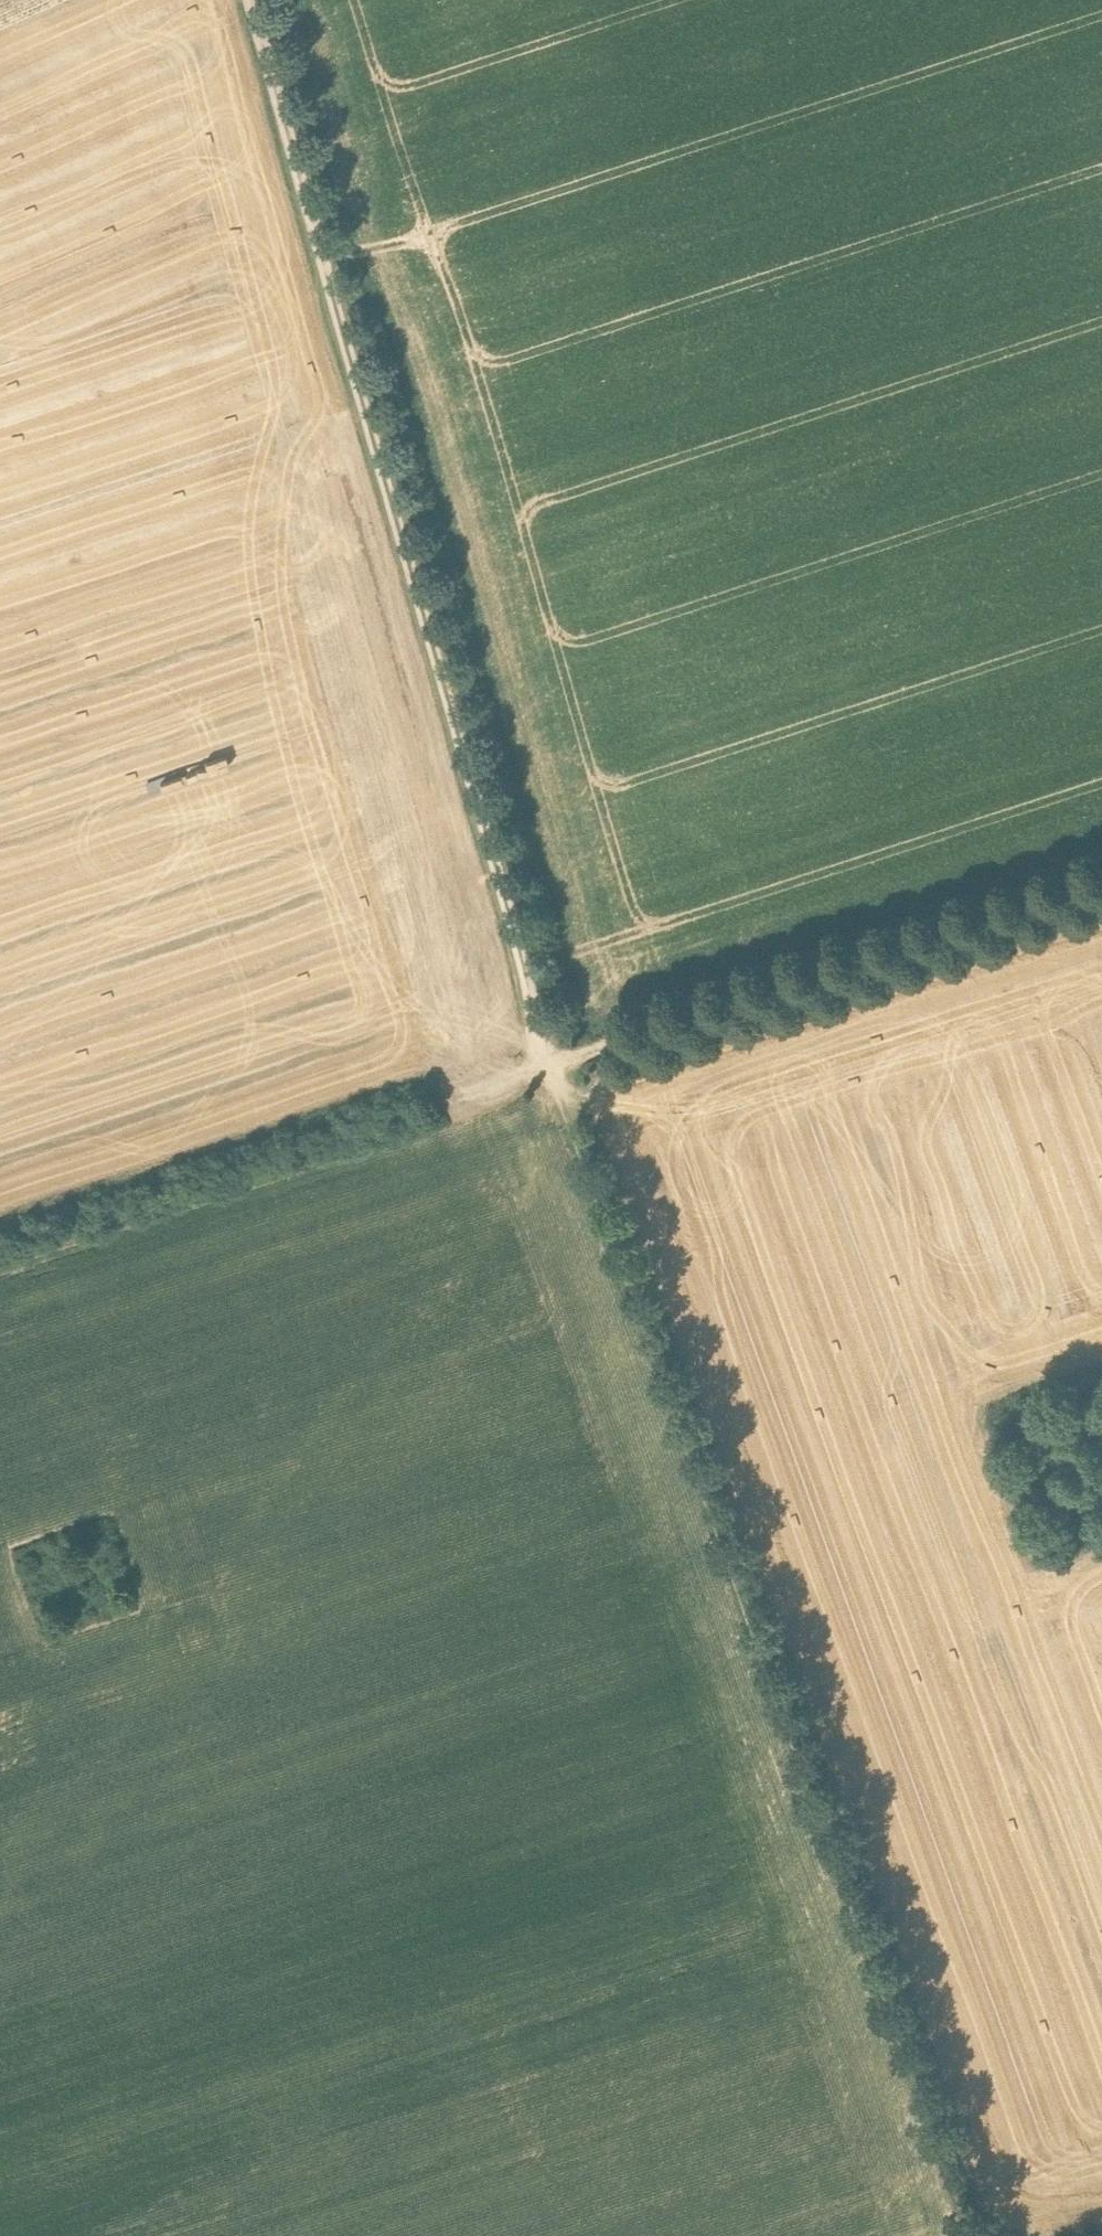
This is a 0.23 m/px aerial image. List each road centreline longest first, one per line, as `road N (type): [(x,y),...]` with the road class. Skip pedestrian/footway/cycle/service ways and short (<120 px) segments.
road 1 (track): [(973,2235),(553,1068)]
road 2 (track): [(553,1068),(250,0)]
road 3 (track): [(553,1068),(1101,884)]

